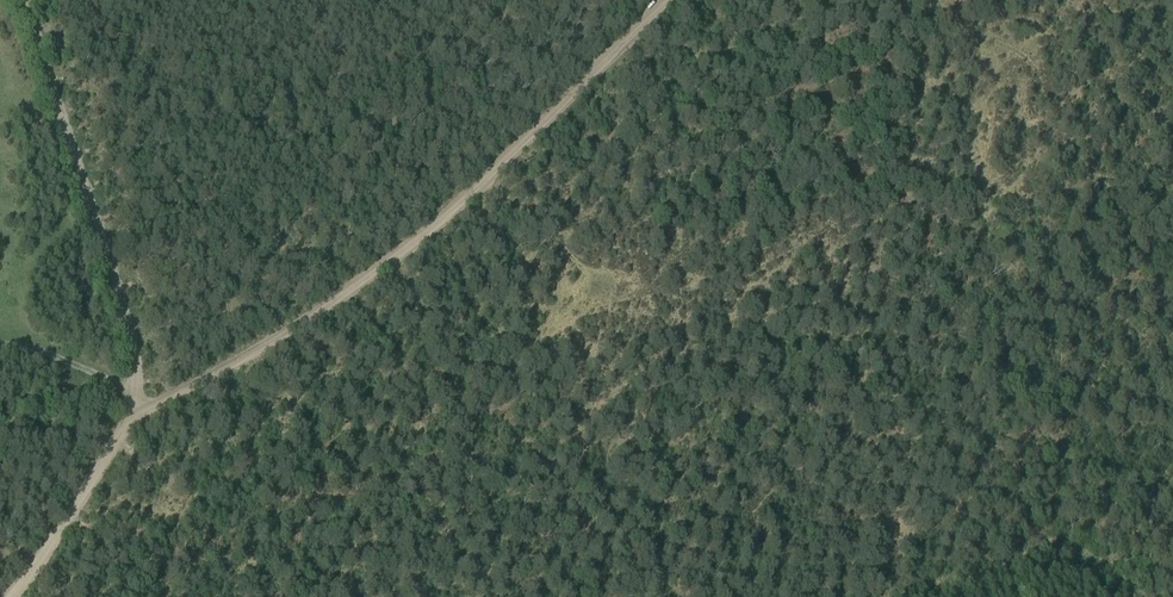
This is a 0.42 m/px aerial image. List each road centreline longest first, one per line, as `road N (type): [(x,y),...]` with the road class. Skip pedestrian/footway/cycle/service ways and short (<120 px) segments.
road 1 (track): [(667,0),(491,176),(359,283),(183,394),(139,413),(126,410)]
road 2 (track): [(13,596),(99,465),(136,368),(19,0)]
road 3 (track): [(131,389),(53,354),(0,346)]

